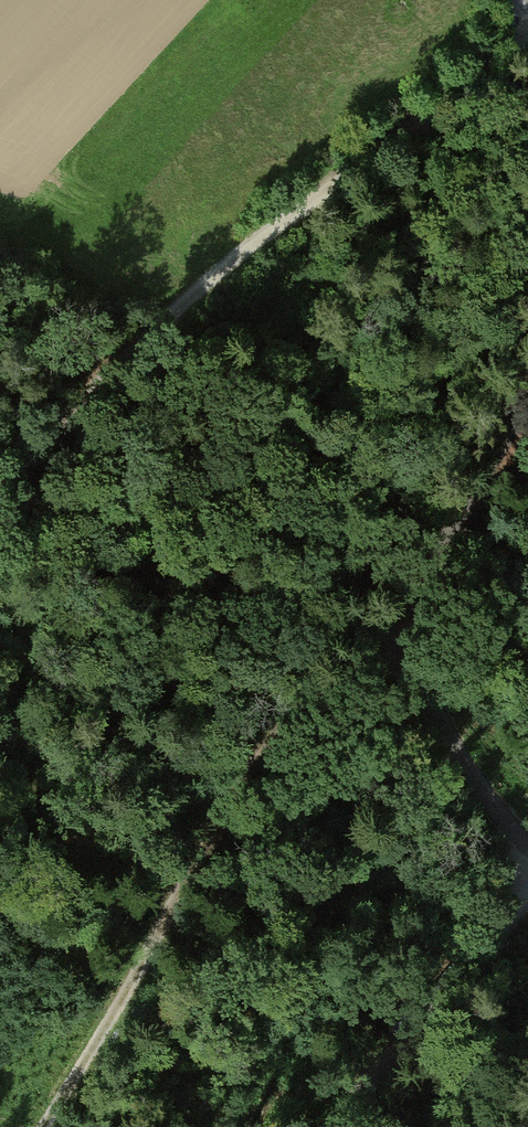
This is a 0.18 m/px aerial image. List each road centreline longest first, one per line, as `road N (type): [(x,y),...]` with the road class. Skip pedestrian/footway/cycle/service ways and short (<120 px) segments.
road 1 (track): [(0,480),(49,426),(527,27)]
road 2 (track): [(41,1126),(253,768),(305,716),(424,674)]
road 3 (track): [(527,399),(419,592),(424,674)]
road 4 (track): [(367,1126),(527,900)]
road 5 (track): [(424,674),(481,790),(527,851)]

